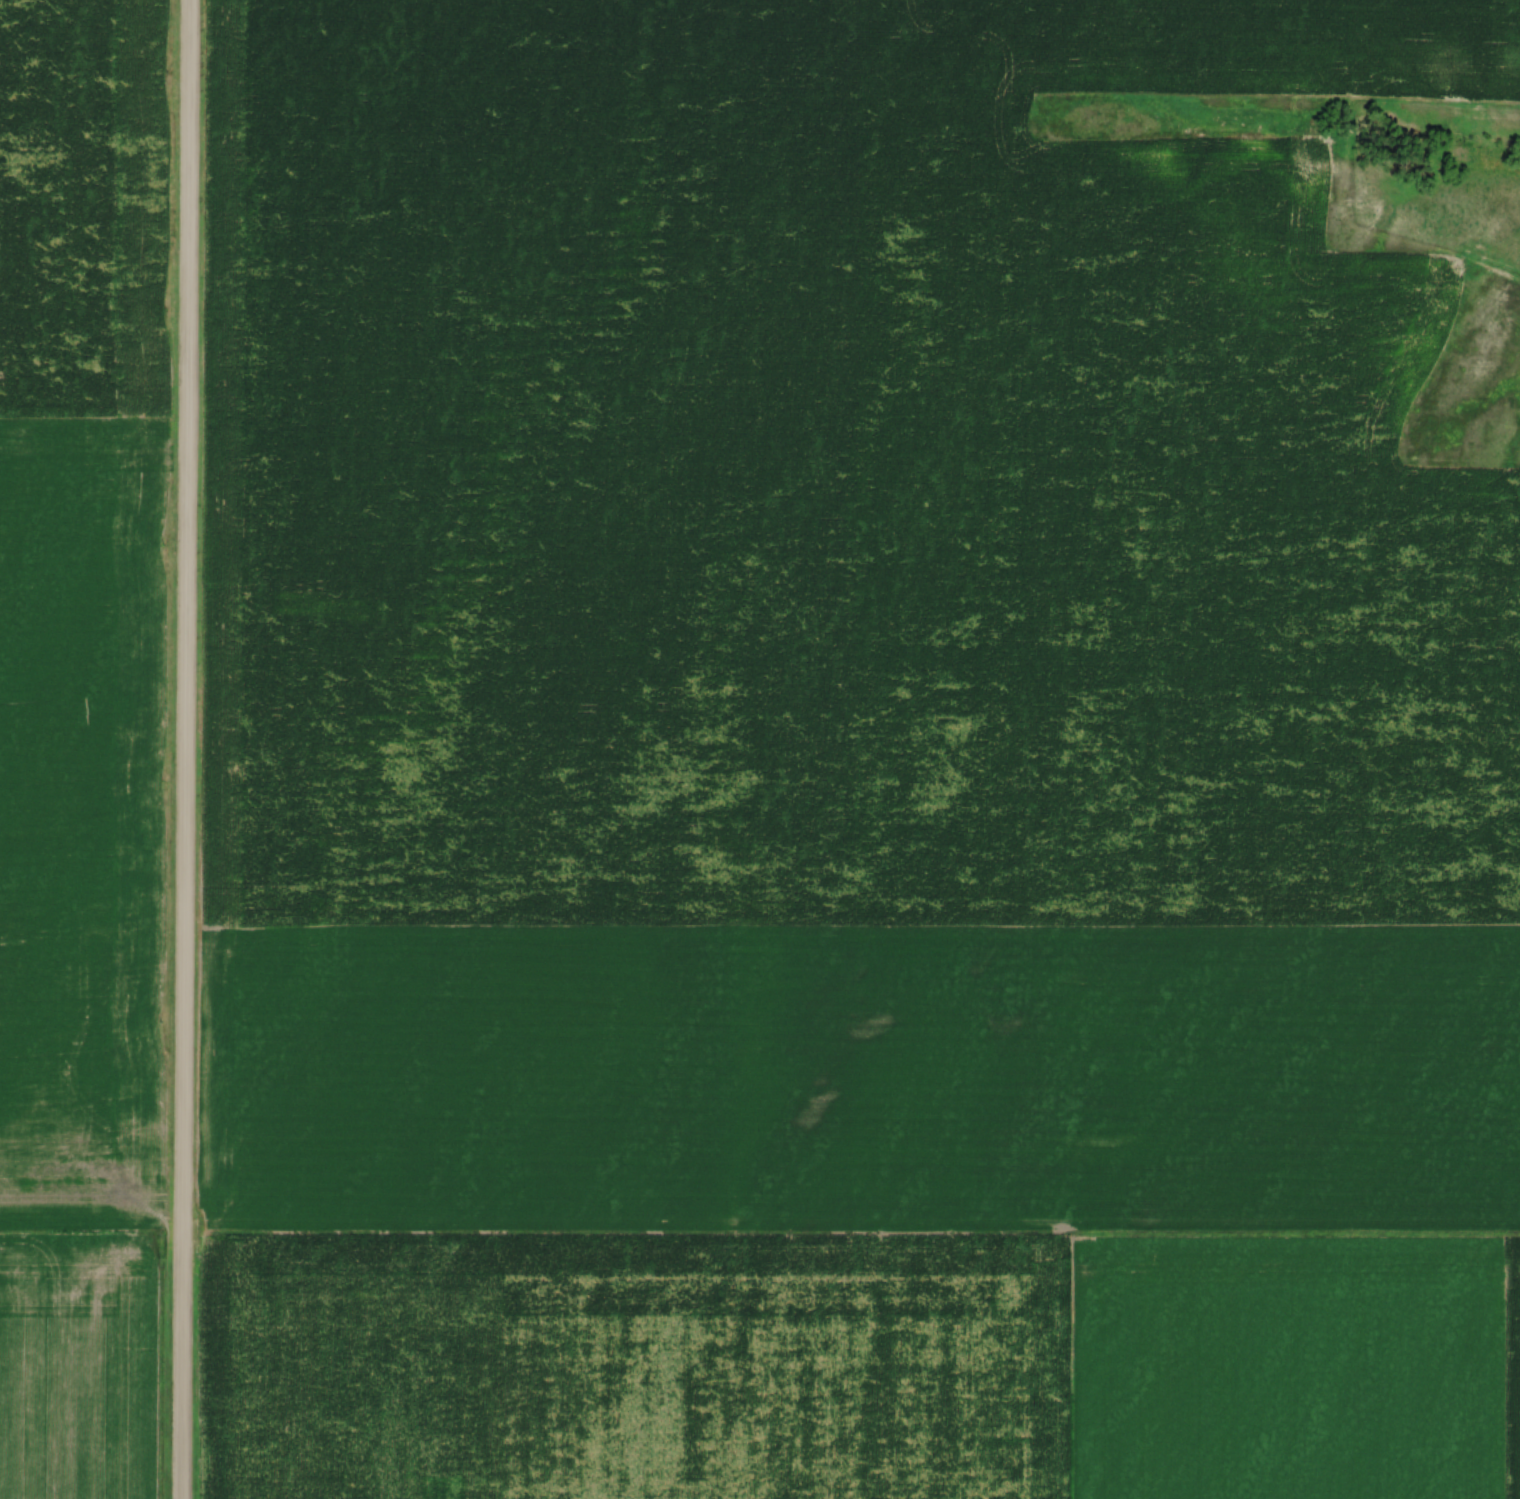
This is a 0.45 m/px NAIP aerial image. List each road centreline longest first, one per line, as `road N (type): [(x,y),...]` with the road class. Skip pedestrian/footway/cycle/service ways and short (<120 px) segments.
road 1 (tertiary): [(181,1498),(189,0)]

